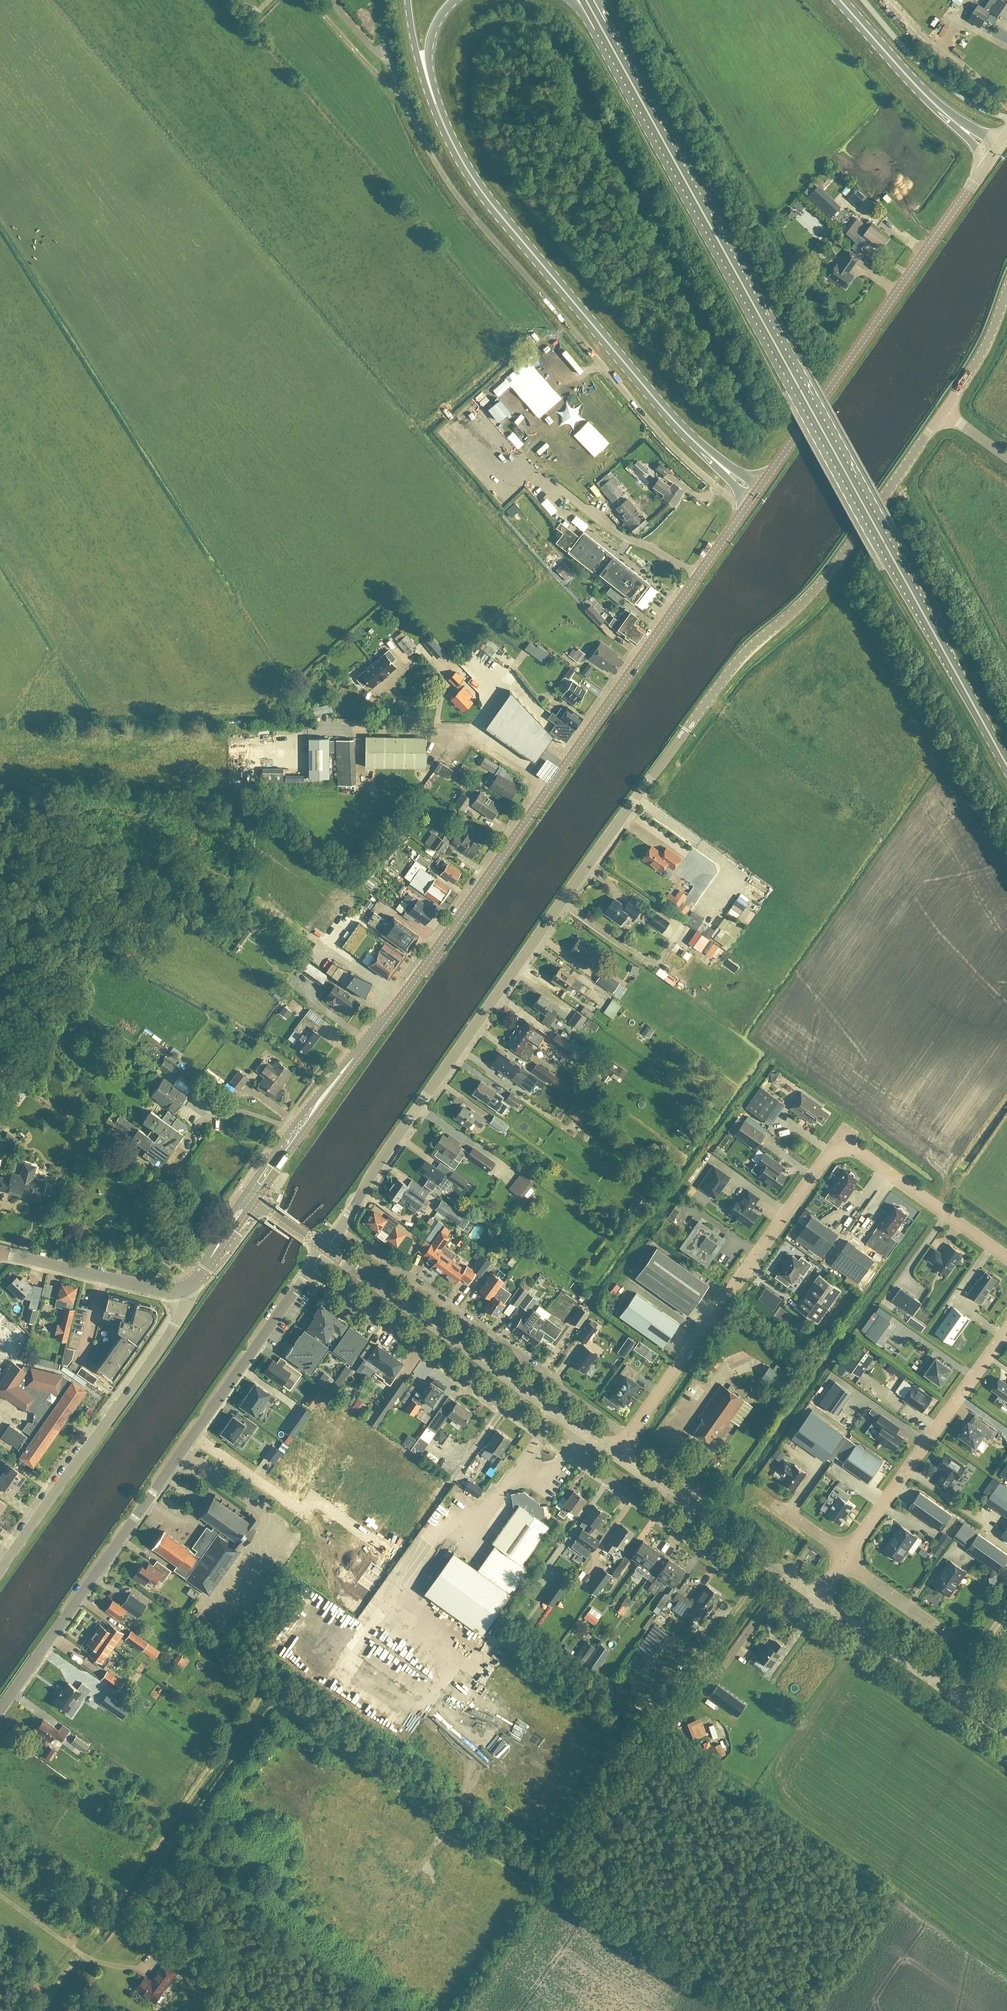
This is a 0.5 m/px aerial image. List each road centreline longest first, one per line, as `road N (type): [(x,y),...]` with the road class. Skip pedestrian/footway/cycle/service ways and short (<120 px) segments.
road 1 (tertiary): [(323,1249),(686,730),(742,658),(811,594),(943,415)]
road 2 (tertiary): [(251,1197),(488,878),(756,496)]
road 3 (primary): [(1006,766),(613,50)]
road 4 (residential): [(629,1437),(840,1150),(858,1153),(1006,1259)]
road 5 (primary): [(756,496),(671,421),(564,295),(462,167),(431,98)]
road 6 (tertiary): [(756,496),(989,156)]
road 7 (tertiary): [(0,1712),(197,1430)]
road 8 (residential): [(629,1437),(353,1237)]
road 9 (residential): [(0,1571),(173,1331),(182,1291)]
road 10 (unclassified): [(580,1431),(323,1249)]
road 11 (residential): [(323,1280),(567,1451)]
road 12 (residential): [(567,1451),(805,1617)]
road 13 (residential): [(1006,1332),(845,1558)]
road 14 (unclassified): [(1006,1766),(805,1617)]
road 15 (tertiary): [(197,1430),(323,1249)]
road 16 (primary): [(989,156),(837,0)]
road 17 (tertiary): [(182,1291),(0,1253)]
road 18 (unclassified): [(946,1691),(817,1599)]
road 19 (unclassified): [(817,1599),(689,1509)]
road 20 (residential): [(197,1430),(300,1504),(311,1488)]
road 21 (tertiary): [(943,415),(1006,291)]
road 22 (residential): [(845,1558),(949,1636)]

